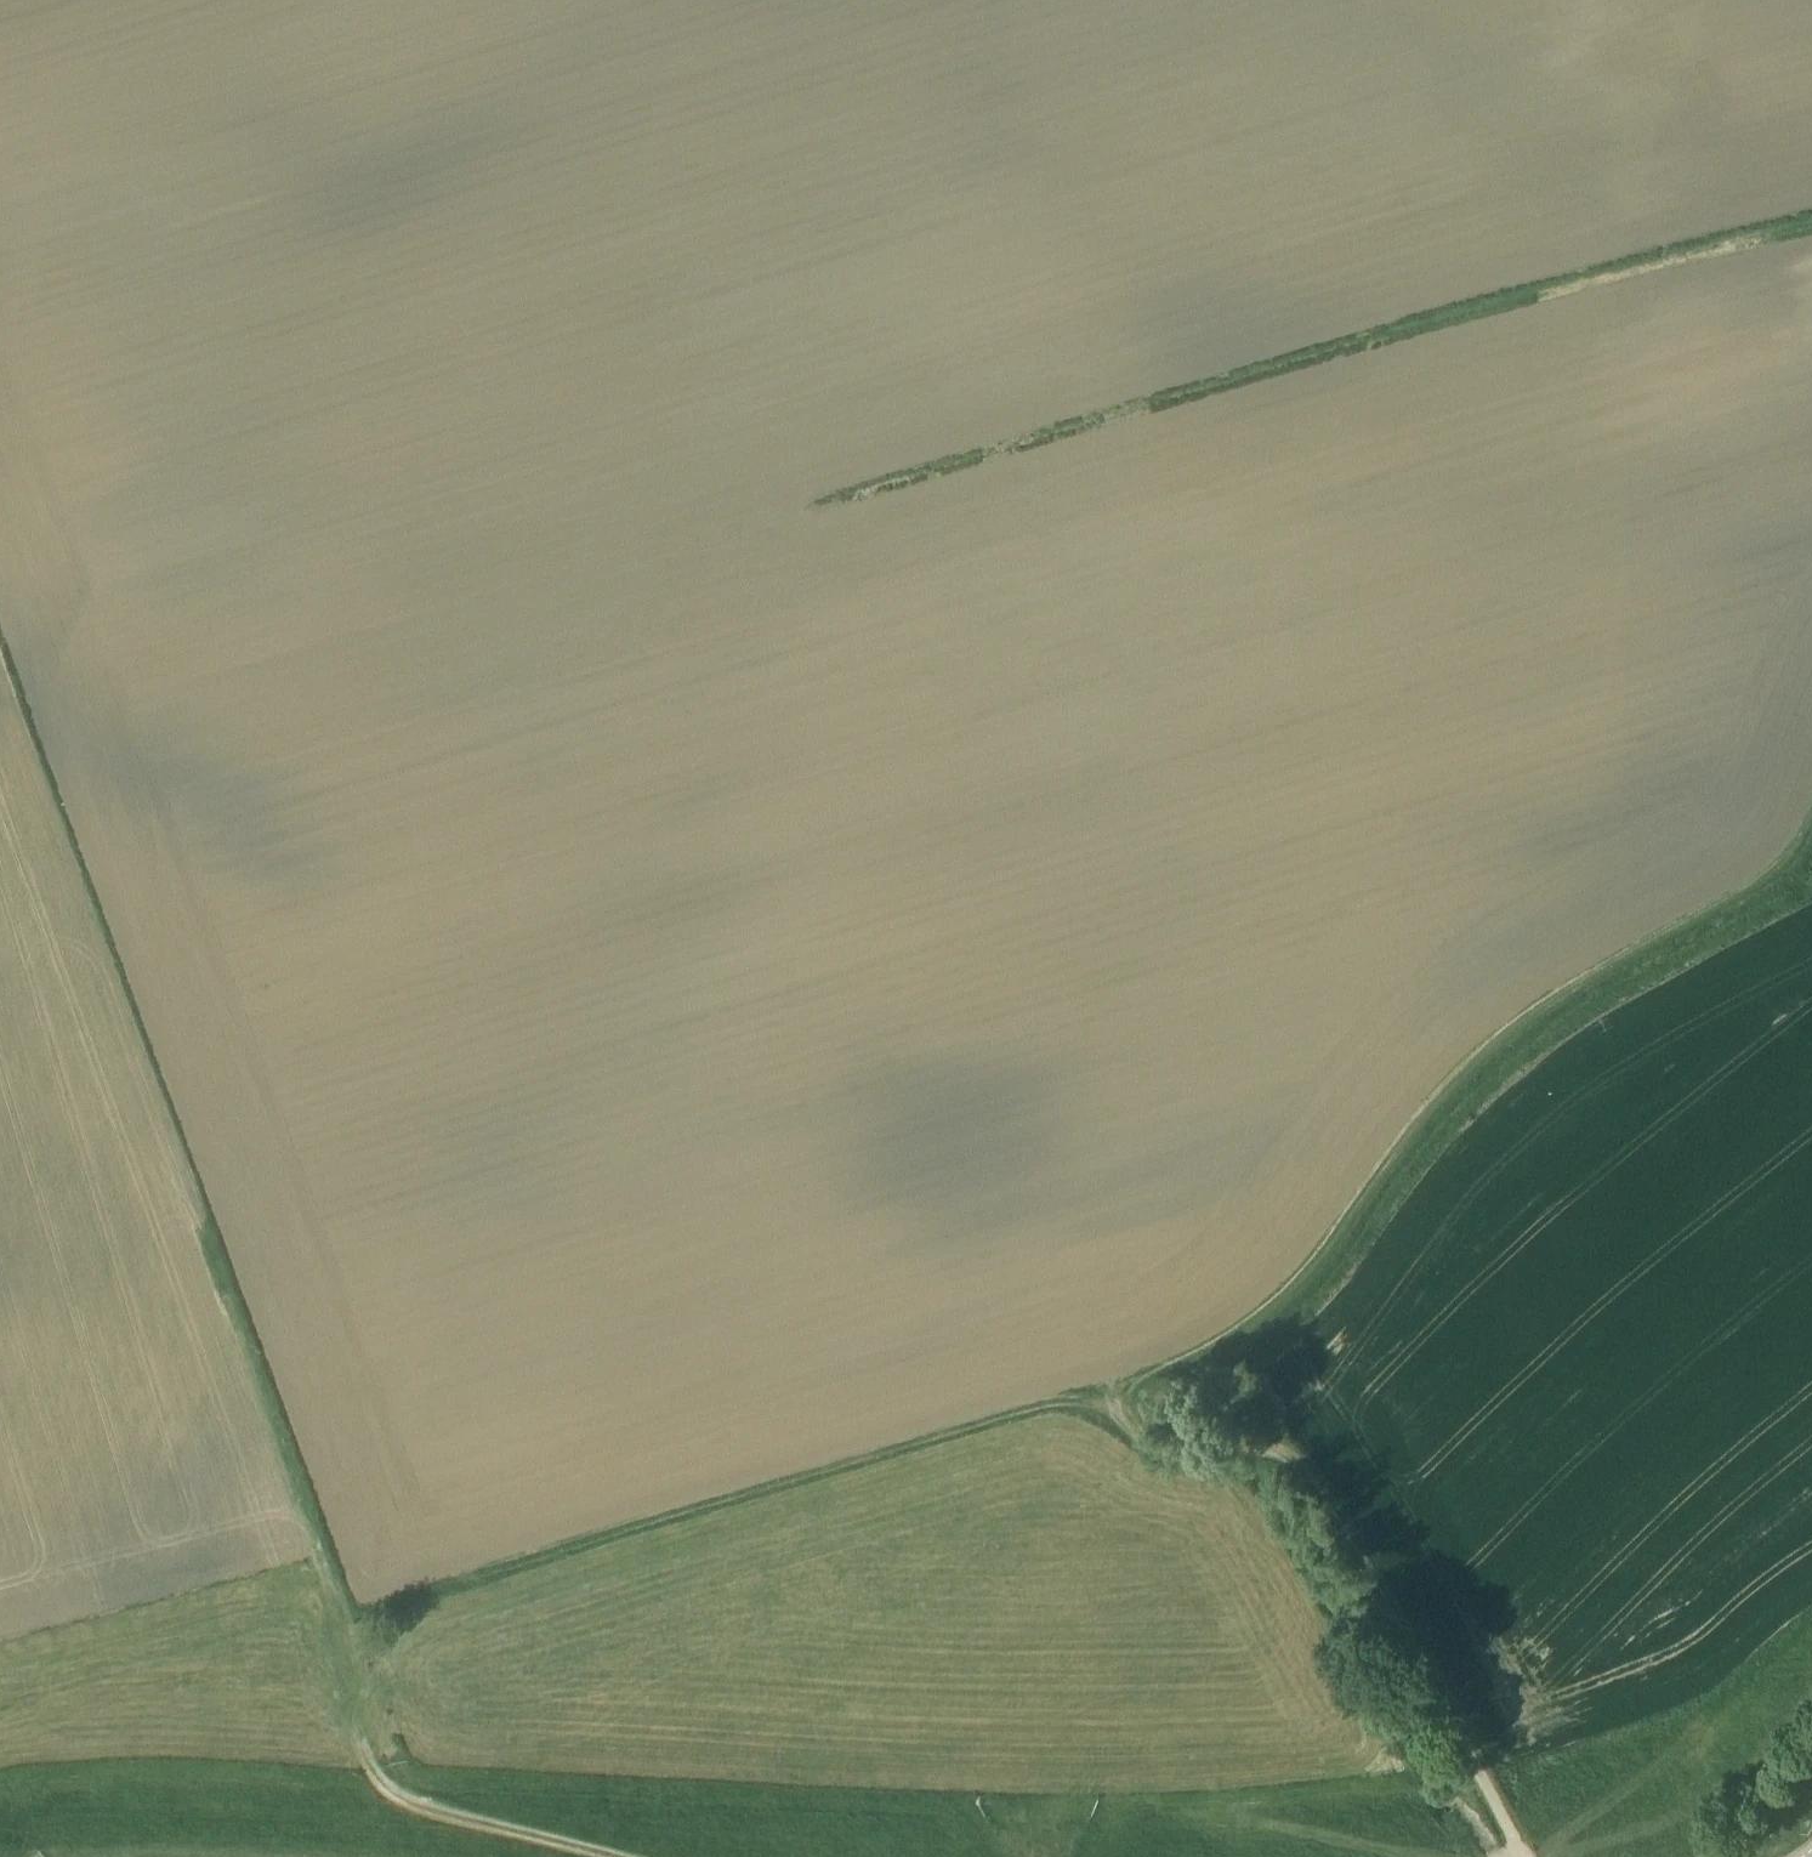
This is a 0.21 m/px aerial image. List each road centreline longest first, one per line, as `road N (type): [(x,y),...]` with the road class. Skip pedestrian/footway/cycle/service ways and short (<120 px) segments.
road 1 (track): [(1520,1856),(1289,1459),(1177,1466),(1151,1452),(1115,1406)]
road 2 (track): [(623,1856),(414,1799),(366,1760)]

